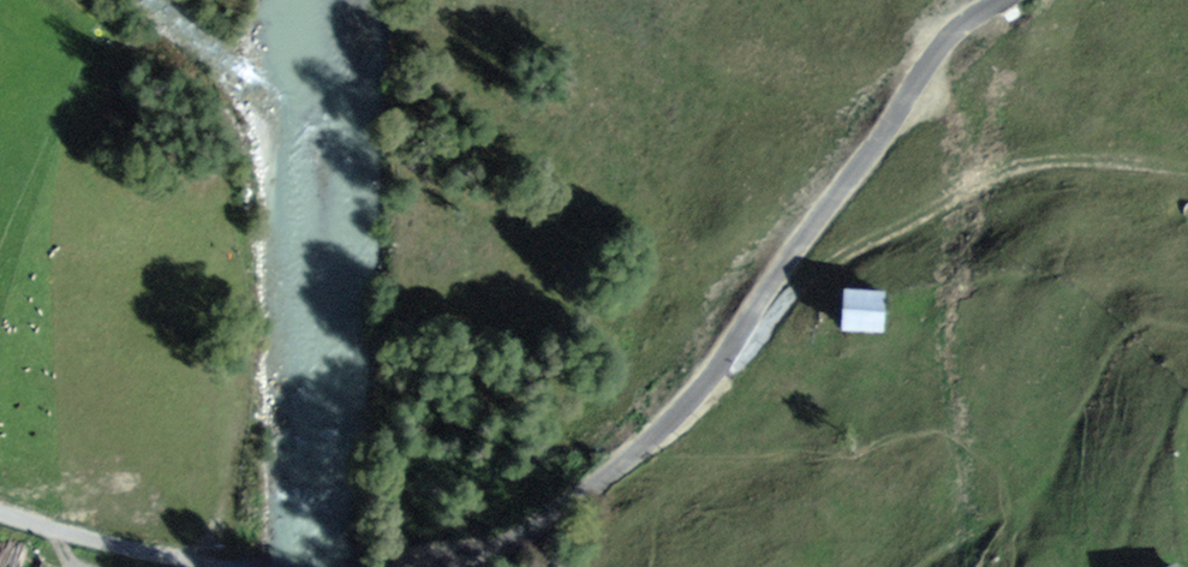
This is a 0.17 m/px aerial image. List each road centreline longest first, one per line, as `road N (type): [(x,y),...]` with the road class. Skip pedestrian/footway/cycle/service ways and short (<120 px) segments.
road 1 (track): [(485,566),(638,450),(697,385),(966,17),(994,0)]
road 2 (track): [(1187,165),(1080,153),(1018,158),(828,257),(782,295),(747,354),(697,385)]
road 3 (track): [(0,516),(195,566)]

